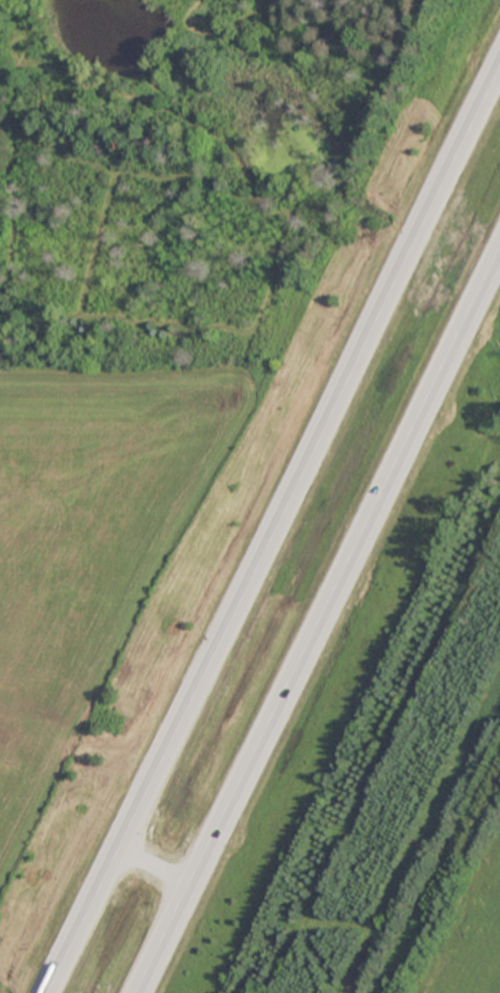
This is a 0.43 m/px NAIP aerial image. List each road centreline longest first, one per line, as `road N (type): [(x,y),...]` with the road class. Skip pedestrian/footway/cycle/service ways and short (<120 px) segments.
road 1 (motorway): [(499,66),(48,992)]
road 2 (motorway): [(138,992),(499,261)]

